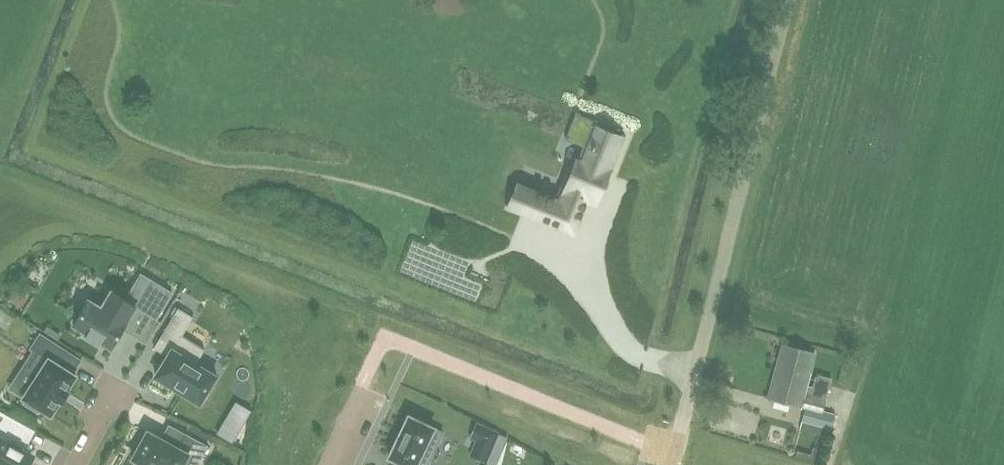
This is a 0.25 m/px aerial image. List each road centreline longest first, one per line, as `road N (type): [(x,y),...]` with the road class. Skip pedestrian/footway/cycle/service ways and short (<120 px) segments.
road 1 (unclassified): [(672,452),(787,0)]

